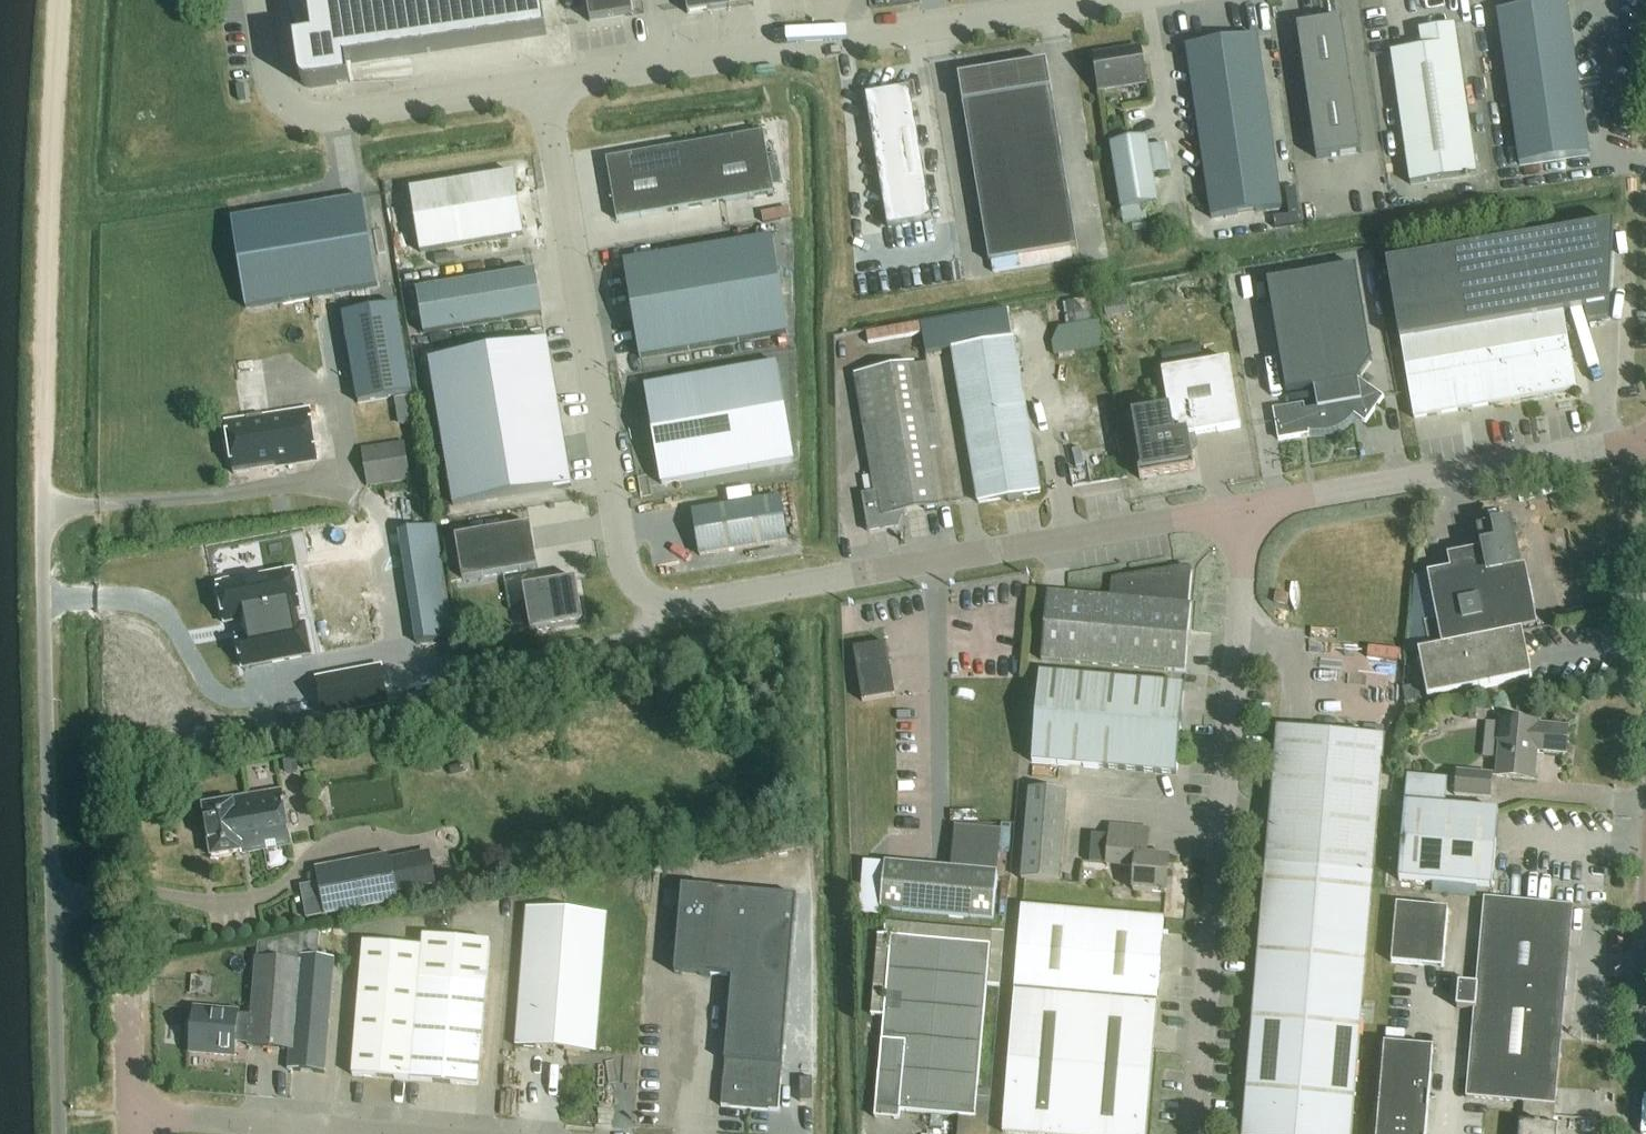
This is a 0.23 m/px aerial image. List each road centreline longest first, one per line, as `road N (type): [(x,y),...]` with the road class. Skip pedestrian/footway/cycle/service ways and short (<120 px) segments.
road 1 (unclassified): [(546,84),(623,554),(647,595),(714,597),(1239,509)]
road 2 (unclassified): [(40,459),(61,1133)]
road 3 (unclassified): [(1194,1133),(1244,547),(1239,509)]
road 4 (unclassified): [(1103,0),(546,84)]
road 5 (track): [(56,0),(40,459)]
road 6 (unclassified): [(1239,509),(1606,445),(1645,446)]
road 7 (unclassified): [(546,84),(305,115),(276,94),(258,0)]
road 8 (unclassified): [(394,1133),(129,1117)]

